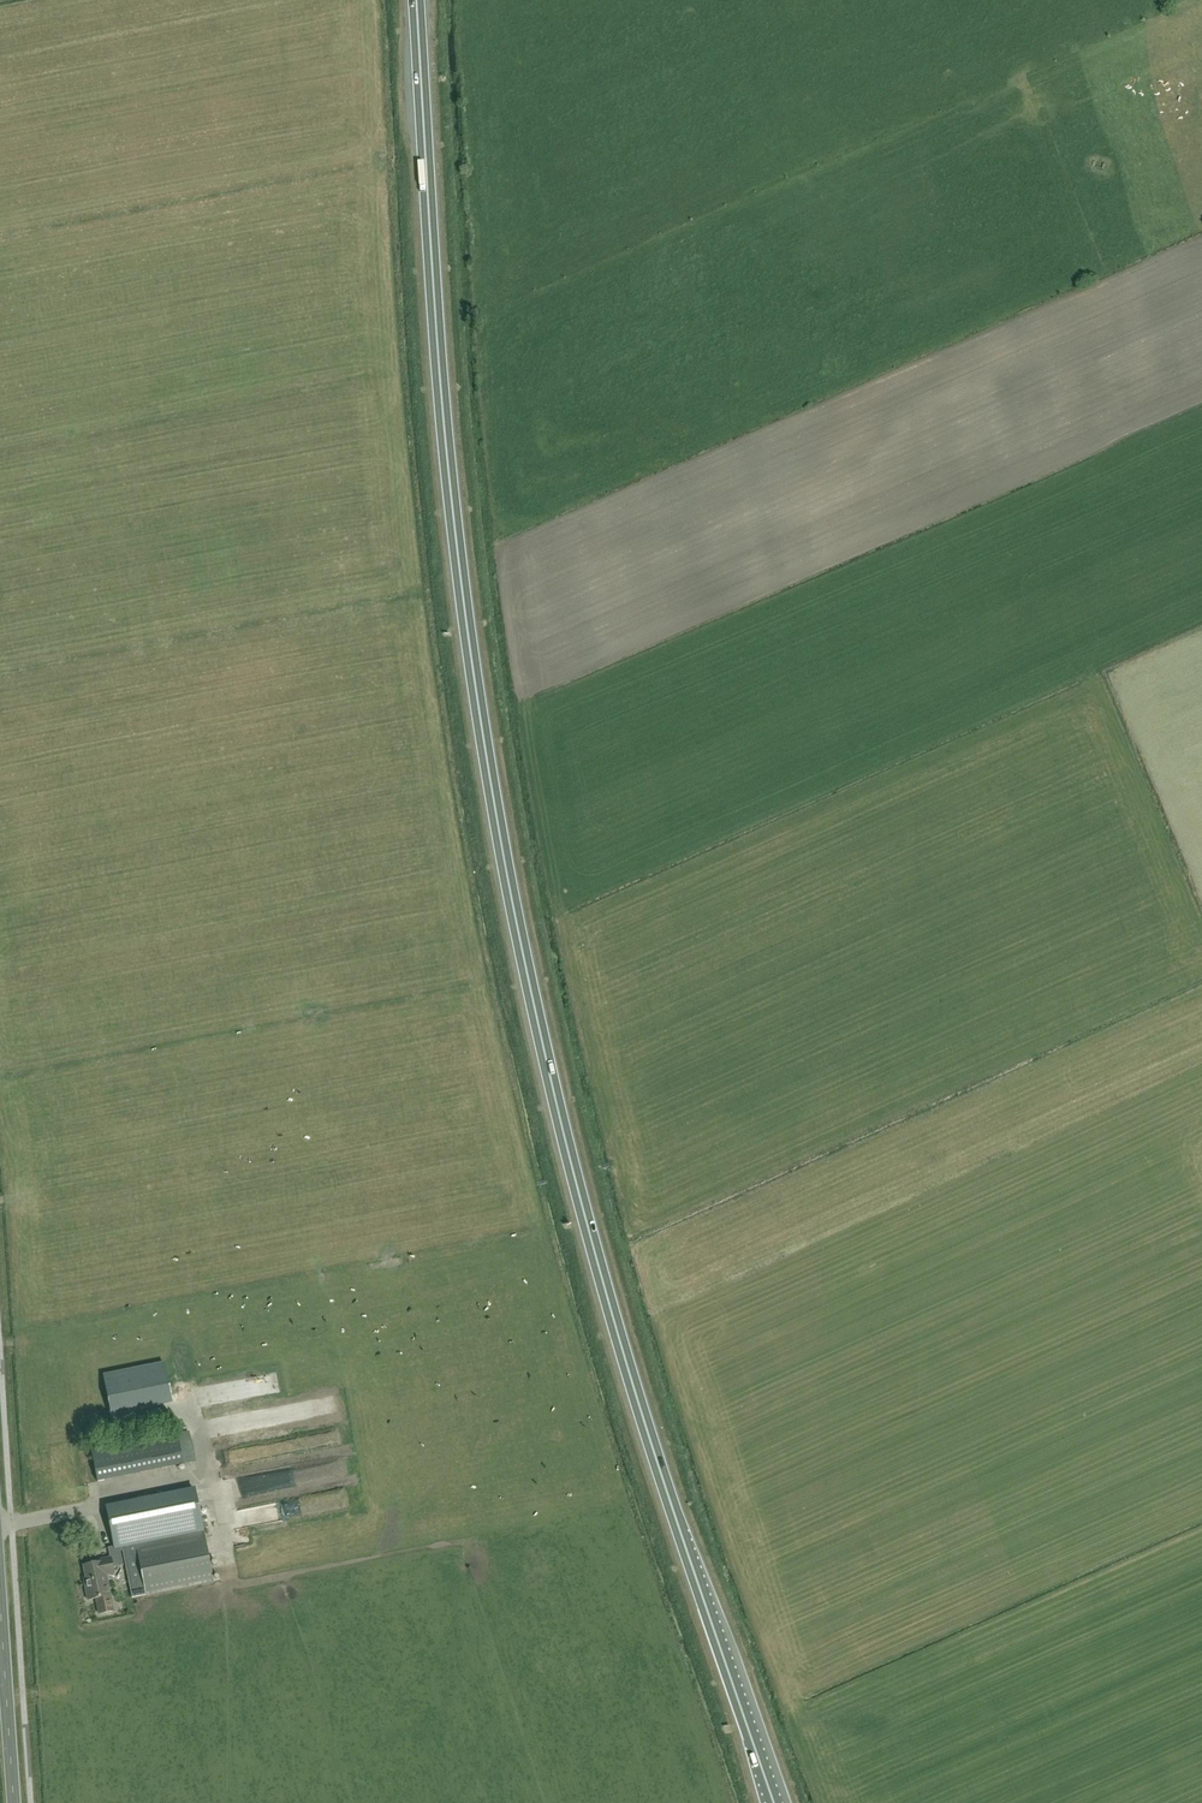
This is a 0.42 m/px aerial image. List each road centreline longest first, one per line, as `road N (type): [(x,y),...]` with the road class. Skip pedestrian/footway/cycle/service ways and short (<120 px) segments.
road 1 (trunk): [(774,1802),(614,1316),(515,916),(453,515),(416,0)]
road 2 (tertiary): [(15,1802),(0,1591)]

